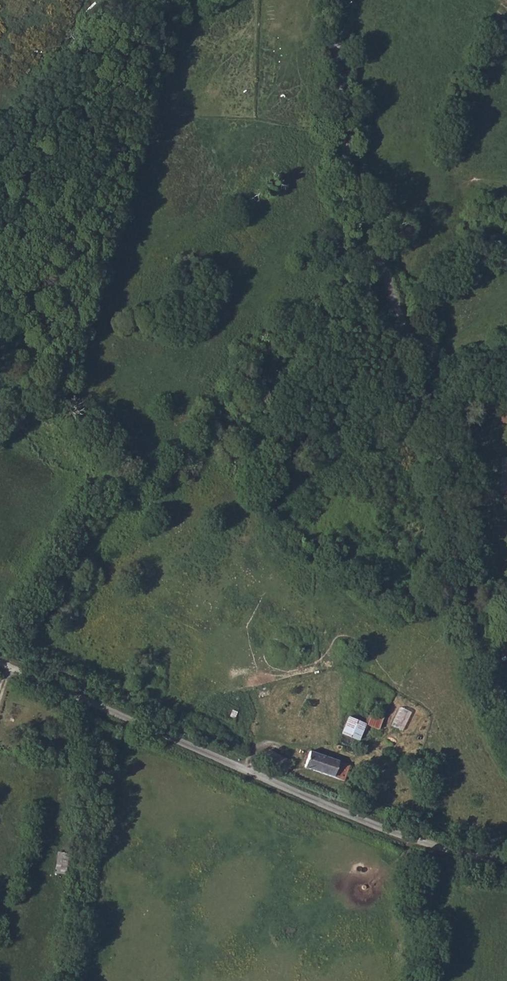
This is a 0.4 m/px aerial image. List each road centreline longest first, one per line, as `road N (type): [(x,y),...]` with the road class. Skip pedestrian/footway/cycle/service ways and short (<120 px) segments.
road 1 (unclassified): [(339,0),(343,115),(356,184),(428,398),(462,590),(506,709)]
road 2 (unclassified): [(506,861),(375,823),(98,707)]
road 3 (unclassified): [(98,707),(79,864),(79,943),(68,980)]

